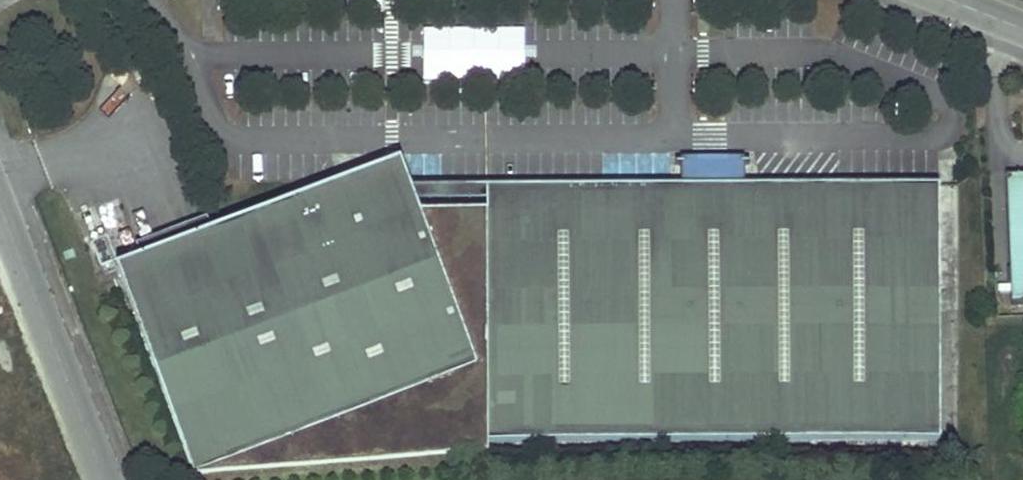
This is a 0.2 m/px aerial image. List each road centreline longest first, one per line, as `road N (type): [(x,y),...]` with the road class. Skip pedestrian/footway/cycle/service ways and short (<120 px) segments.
road 1 (unclassified): [(106,479),(0,204)]

